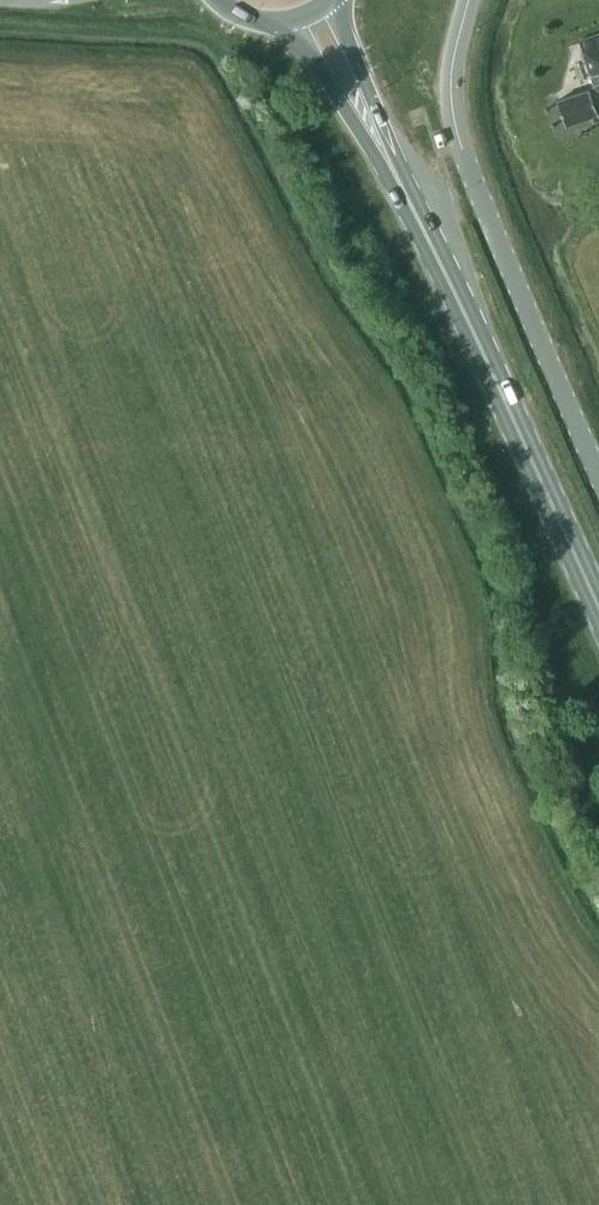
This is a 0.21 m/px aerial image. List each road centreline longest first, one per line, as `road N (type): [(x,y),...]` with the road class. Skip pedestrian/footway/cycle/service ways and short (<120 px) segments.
road 1 (unclassified): [(598,473),(456,126),(452,72),(469,0)]
road 2 (primary): [(598,606),(416,216)]
road 3 (primary): [(286,21),(310,44),(416,216)]
road 4 (primary): [(416,216),(339,0)]

